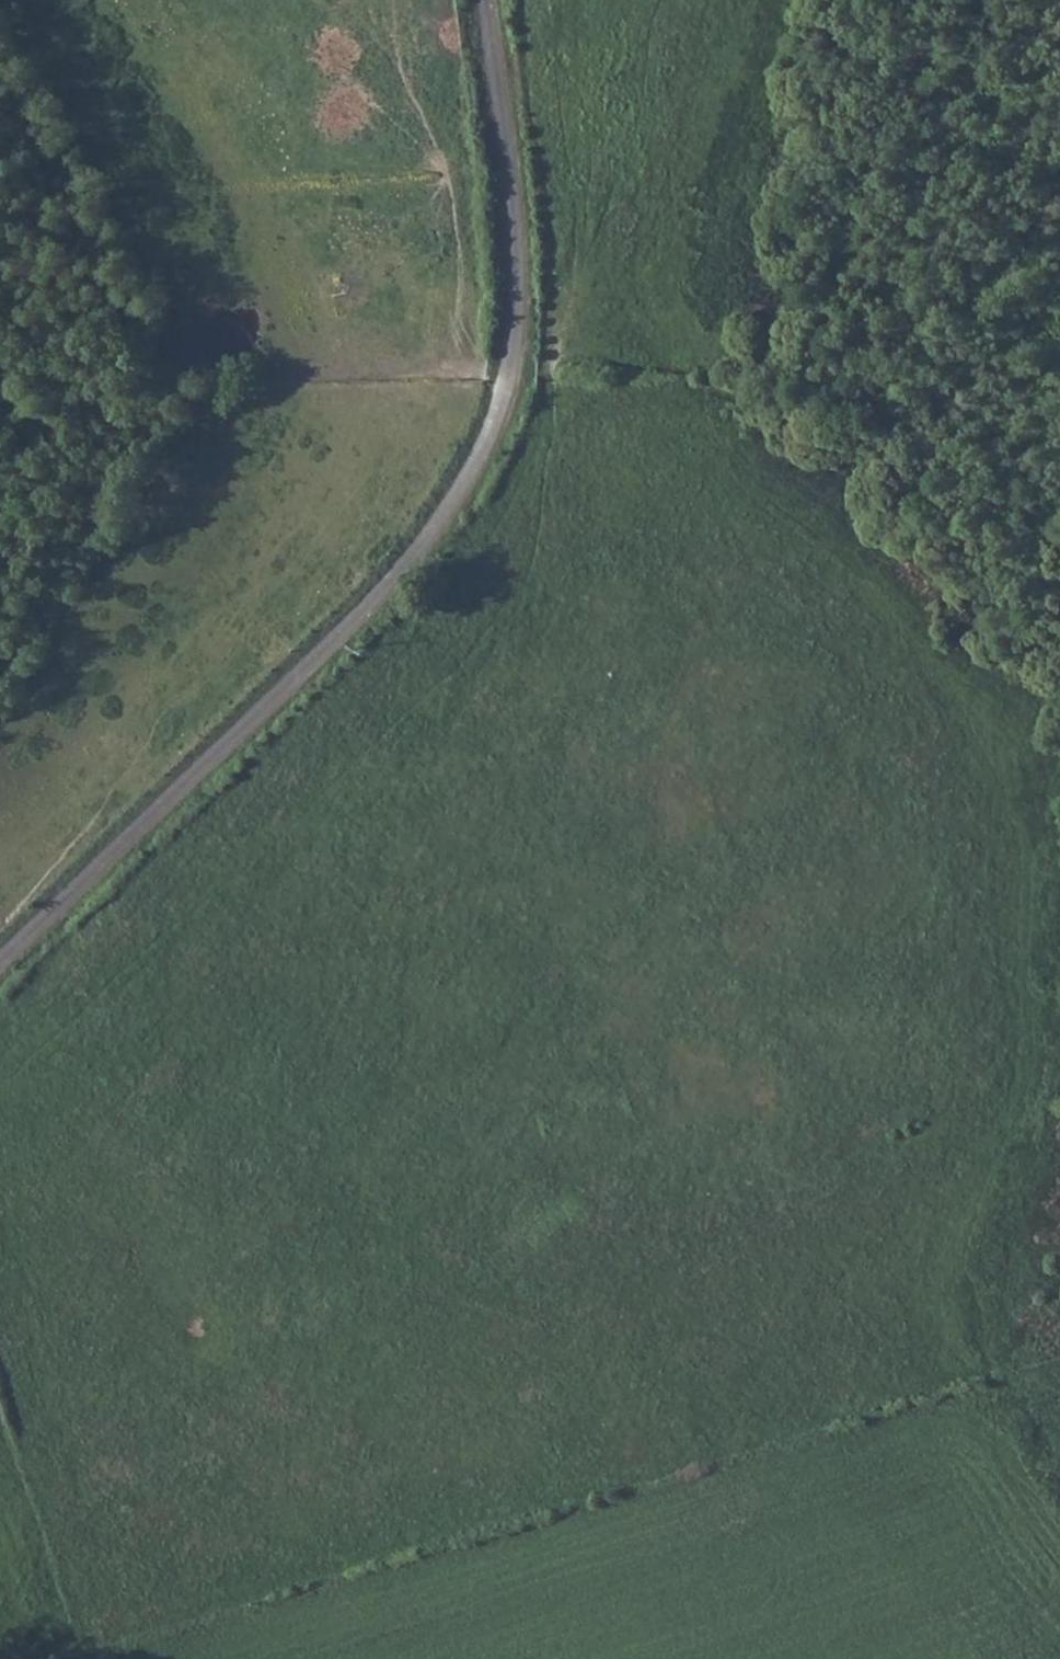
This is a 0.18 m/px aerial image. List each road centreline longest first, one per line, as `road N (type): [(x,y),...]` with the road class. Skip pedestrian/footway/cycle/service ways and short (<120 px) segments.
road 1 (unclassified): [(0,960),(384,601),(499,423),(518,350),(517,201),(485,0)]

